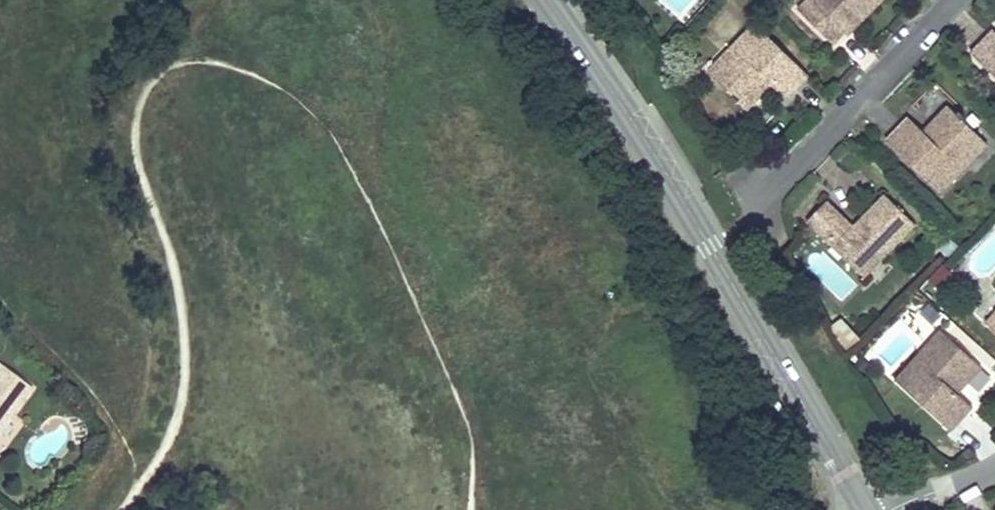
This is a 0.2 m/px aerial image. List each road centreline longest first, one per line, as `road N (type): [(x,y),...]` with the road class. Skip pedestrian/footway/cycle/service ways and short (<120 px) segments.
road 1 (tertiary): [(866,509),(638,128),(548,0)]
road 2 (residential): [(954,0),(757,201)]

